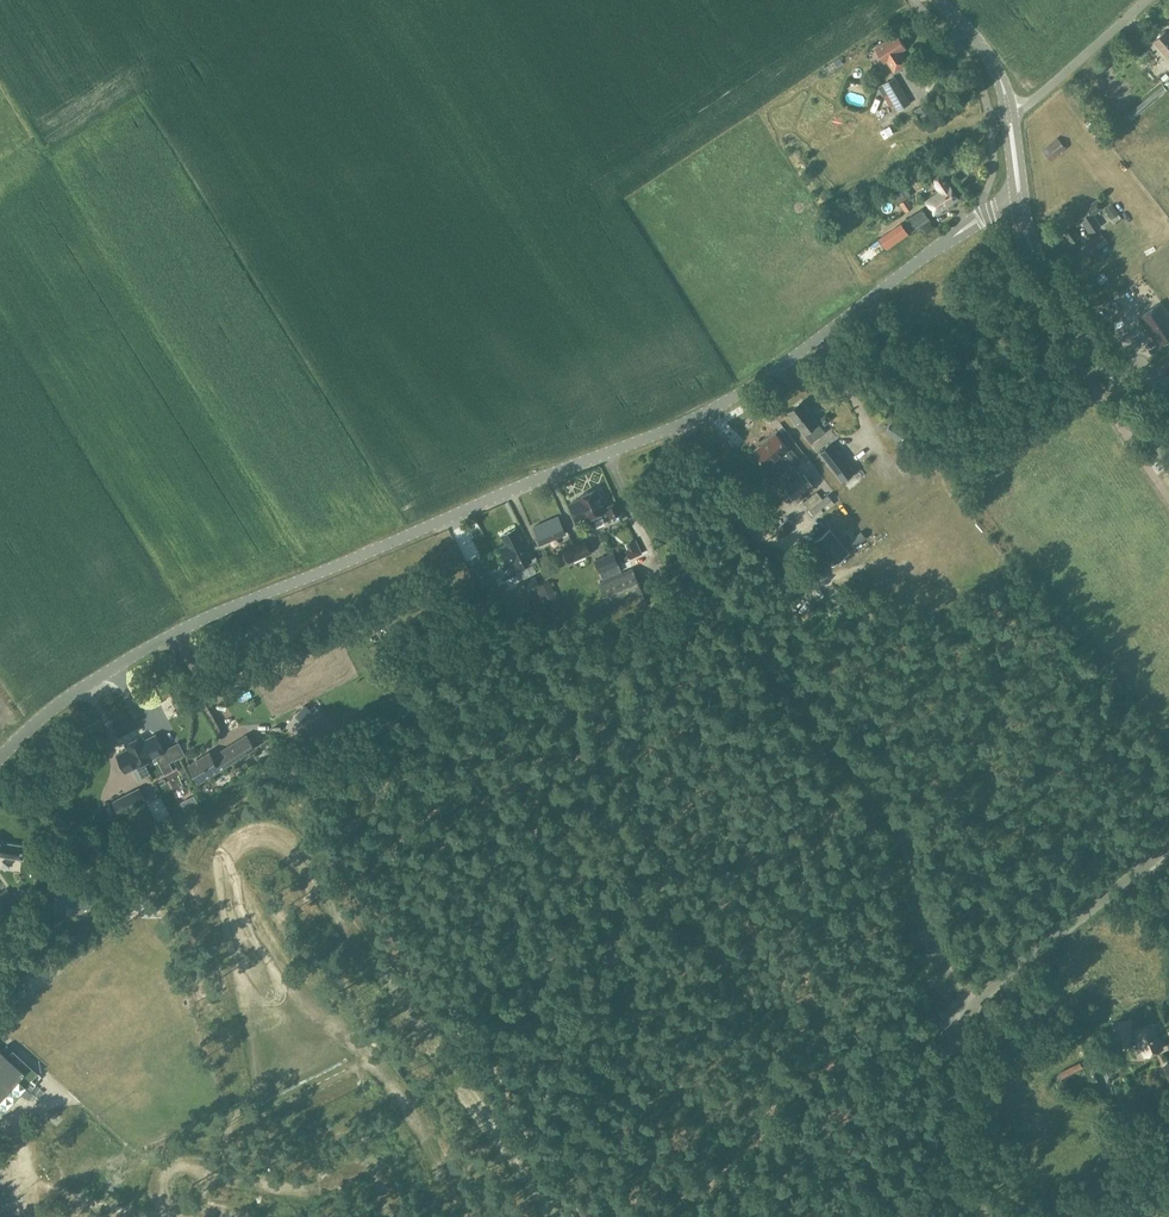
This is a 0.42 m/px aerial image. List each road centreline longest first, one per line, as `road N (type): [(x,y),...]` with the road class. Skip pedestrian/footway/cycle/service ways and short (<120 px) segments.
road 1 (tertiary): [(0,759),(78,691),(188,627),(725,404),(1017,197)]
road 2 (tertiary): [(948,1216),(962,1023),(985,993),(1168,848)]
road 3 (track): [(967,1015),(872,799),(750,643)]
road 4 (track): [(962,1023),(905,1049),(856,1057),(775,1106),(687,1216)]
road 5 (tertiary): [(1168,463),(1062,305),(1017,197)]
road 6 (unclassified): [(1009,112),(1030,104),(1146,0)]
road 7 (tertiary): [(1009,112),(987,55),(938,0)]

